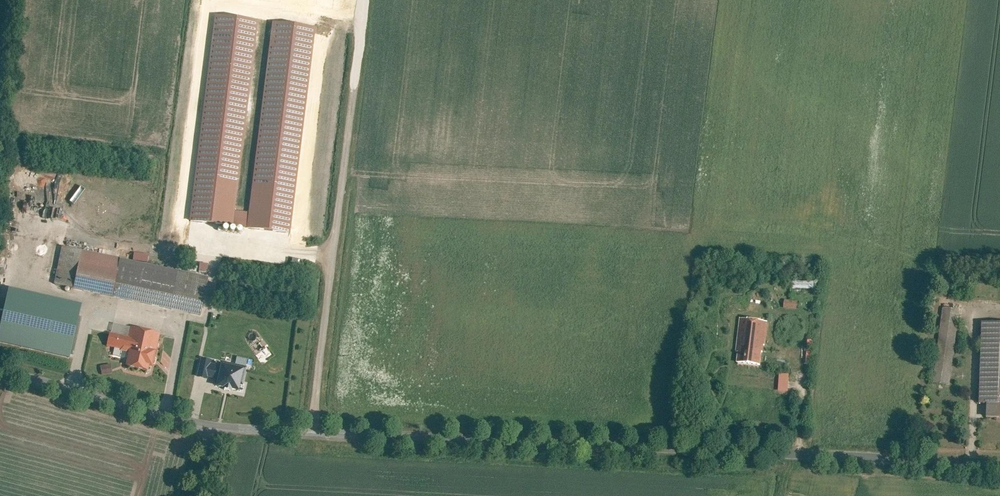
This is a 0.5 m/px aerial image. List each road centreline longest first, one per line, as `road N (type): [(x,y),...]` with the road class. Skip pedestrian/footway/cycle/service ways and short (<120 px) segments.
road 1 (unclassified): [(213,430),(999,467)]
road 2 (track): [(312,435),(364,0)]
road 3 (unclassified): [(0,372),(213,430)]

